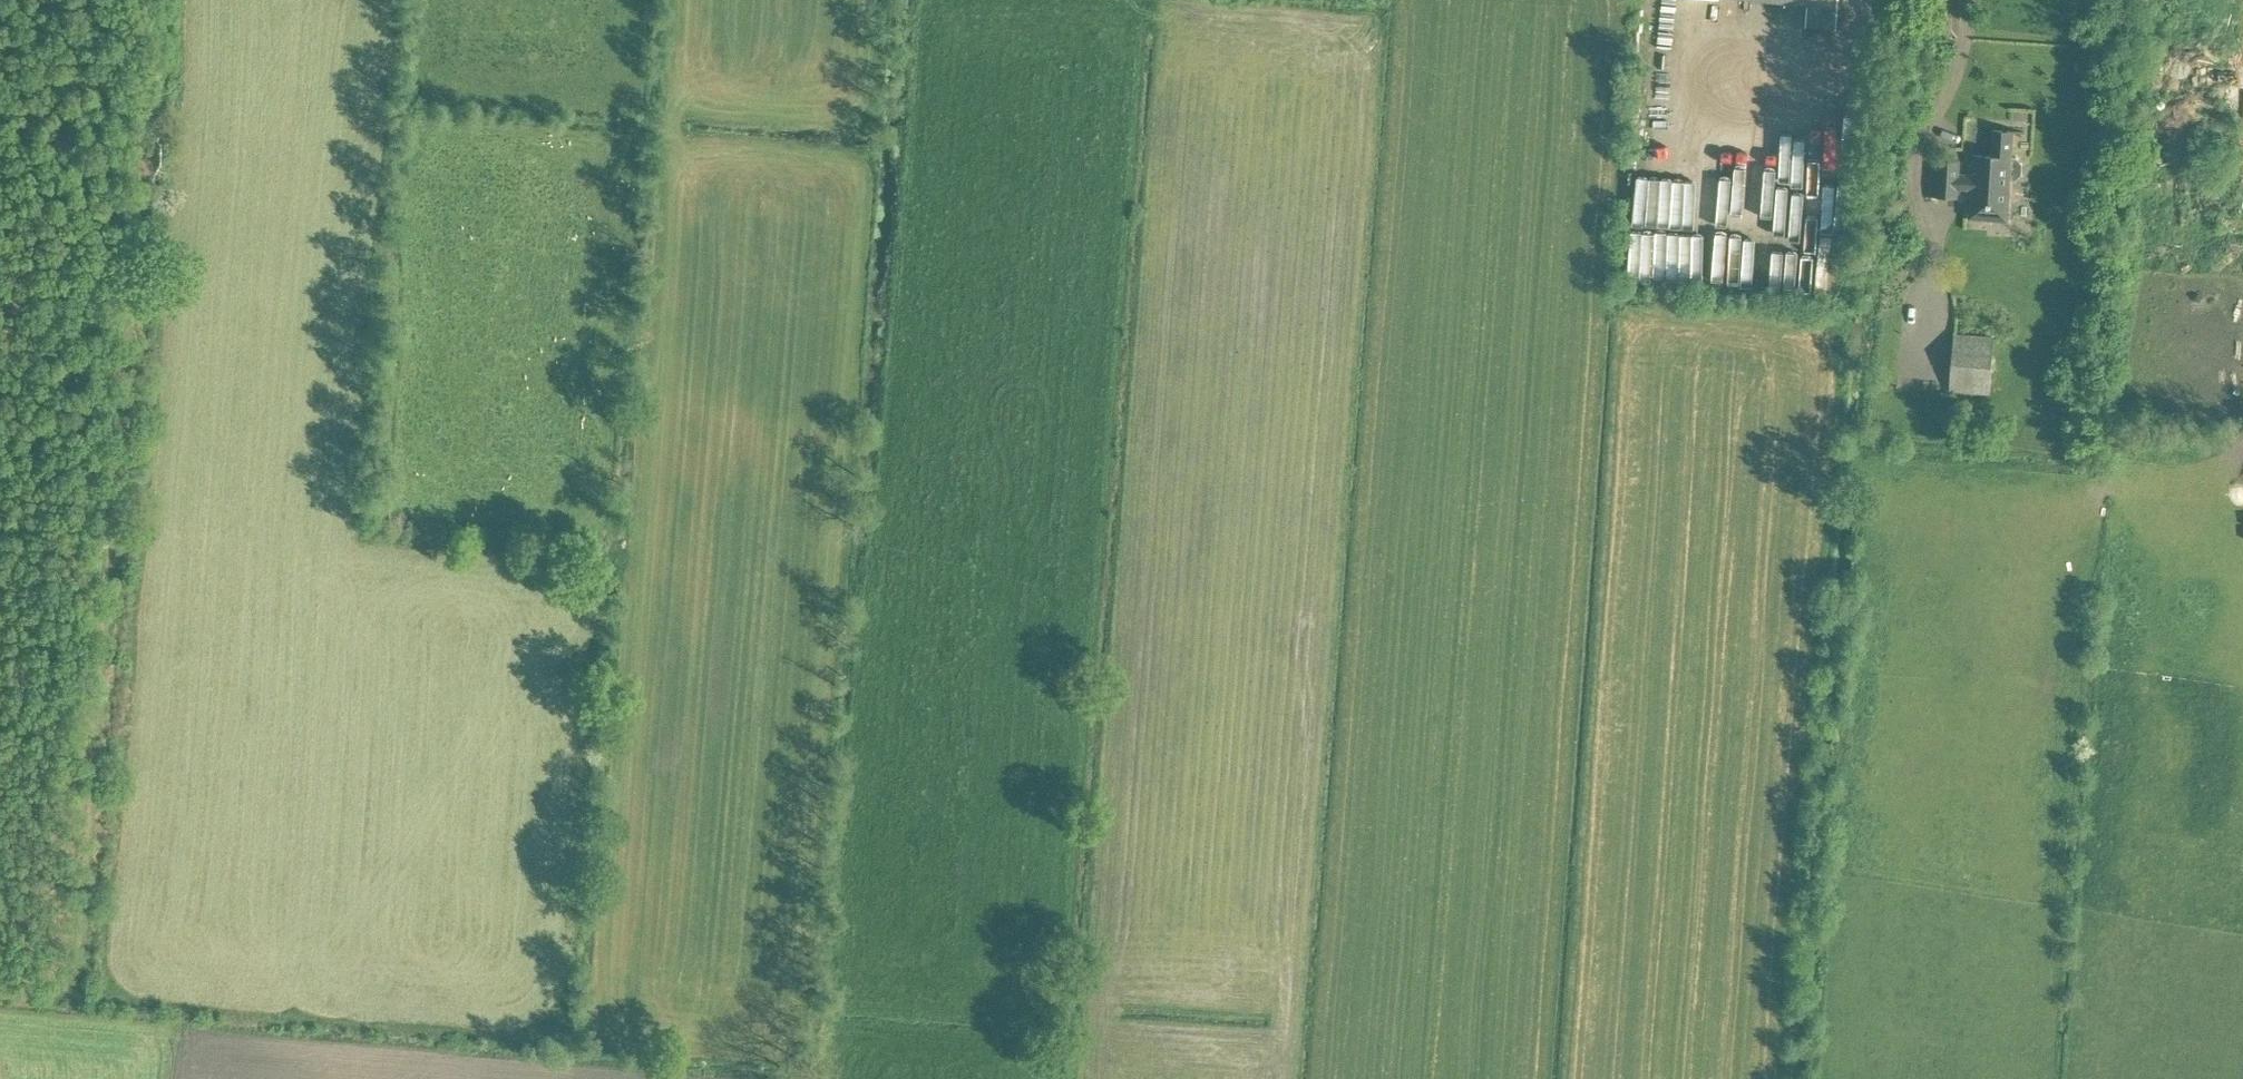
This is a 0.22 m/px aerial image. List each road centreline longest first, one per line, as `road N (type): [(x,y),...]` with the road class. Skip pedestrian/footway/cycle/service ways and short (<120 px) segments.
road 1 (track): [(1958,0),(1959,49),(1917,152)]

